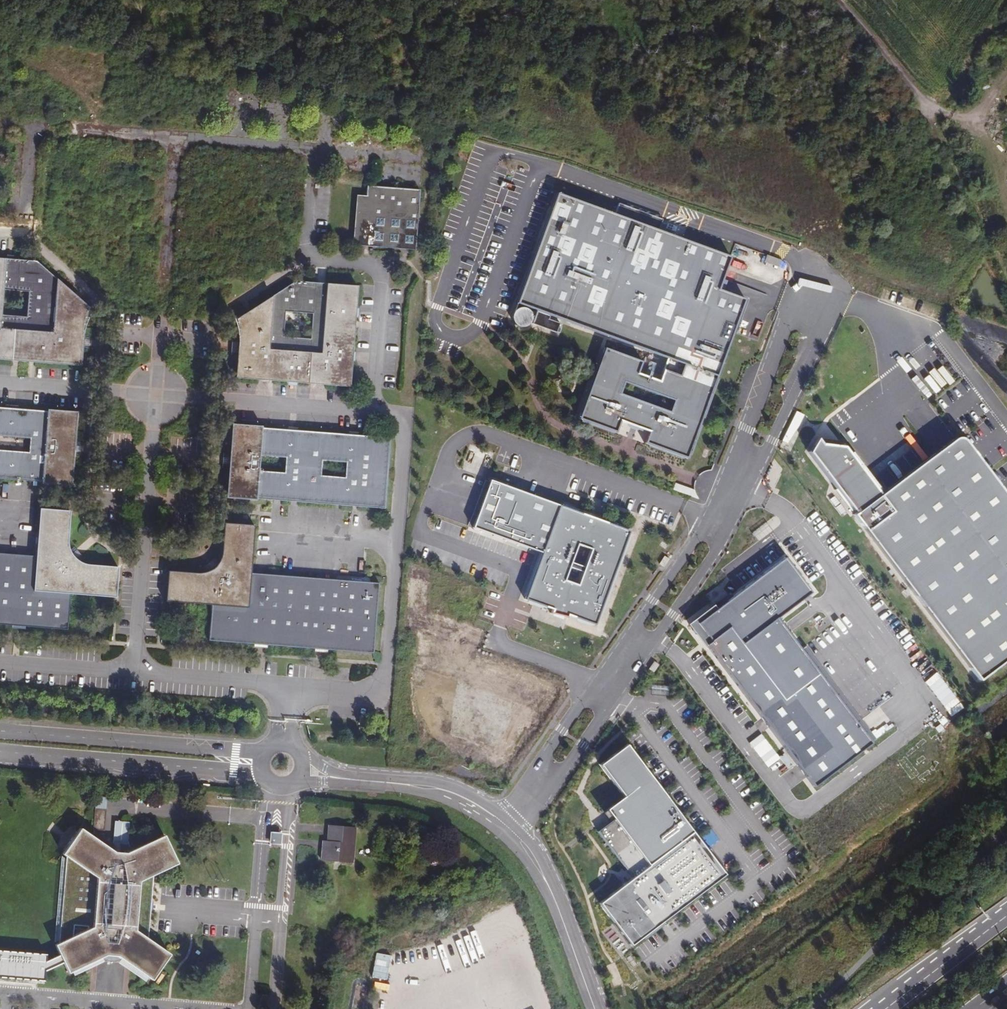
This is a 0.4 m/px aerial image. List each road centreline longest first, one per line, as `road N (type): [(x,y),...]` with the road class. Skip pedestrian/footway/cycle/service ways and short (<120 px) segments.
road 1 (unclassified): [(302,773),(426,787),(504,828),(547,885),(594,1008)]
road 2 (unclassified): [(261,754),(0,731)]
road 3 (unclassified): [(0,751),(259,773)]
road 4 (track): [(943,137),(912,89),(831,0)]
road 5 (trunk): [(1006,916),(888,1008)]

